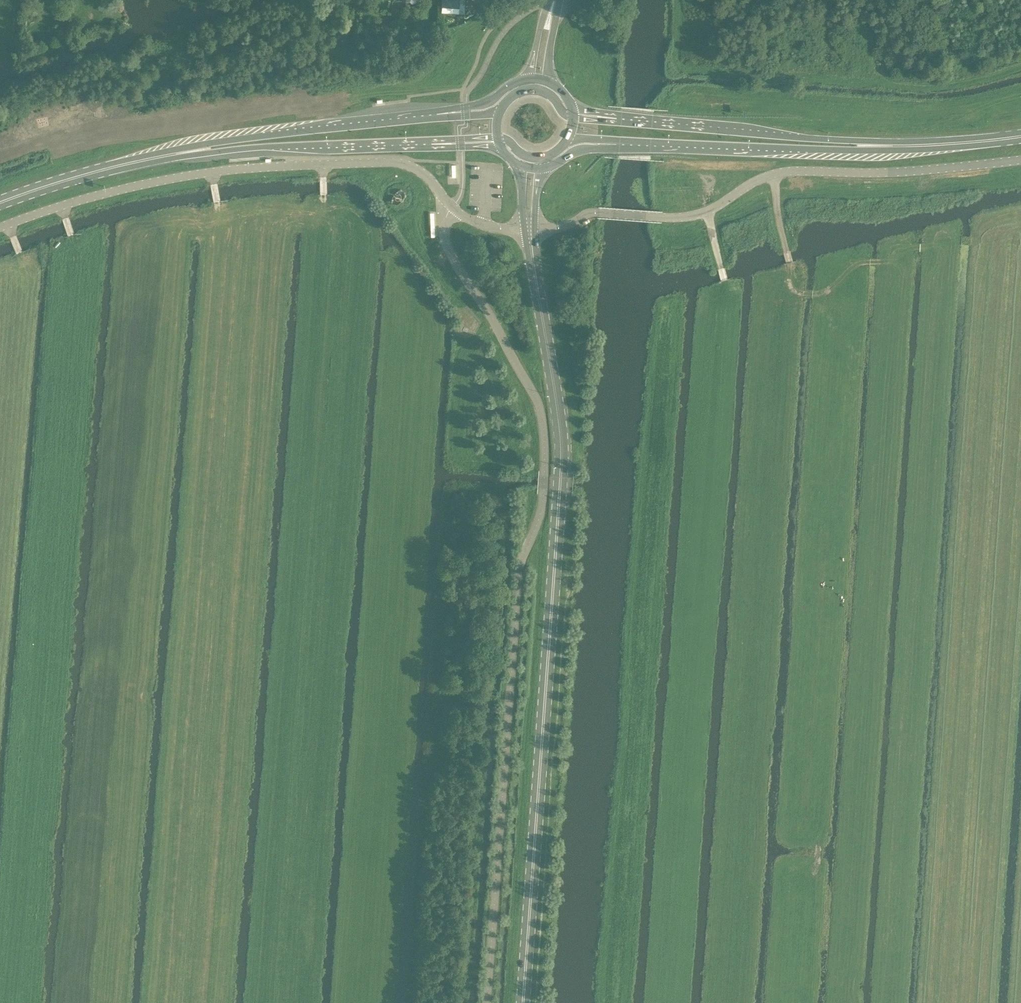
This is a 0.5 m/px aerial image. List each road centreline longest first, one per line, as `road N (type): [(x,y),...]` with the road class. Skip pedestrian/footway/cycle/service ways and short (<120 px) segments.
road 1 (unclassified): [(489,1002),(519,568),(540,513),(544,435),(534,393),(449,248),(443,228),(451,206)]
road 2 (secondary): [(522,1002),(561,453),(529,230)]
road 3 (unclassified): [(0,226),(173,179),(362,162),(415,168),(451,206)]
road 4 (unclassified): [(1020,159),(774,175),(706,211),(645,215)]
road 5 (primary): [(607,144),(875,146)]
road 6 (primary): [(875,146),(609,118)]
road 7 (track): [(776,296),(821,295),(844,266),(883,263),(898,250),(1020,232)]
road 8 (primary): [(431,115),(182,153)]
road 9 (primary): [(182,153),(430,143)]
road 10 (primary): [(0,203),(182,153)]
road 11 (primary): [(875,146),(1020,136)]

